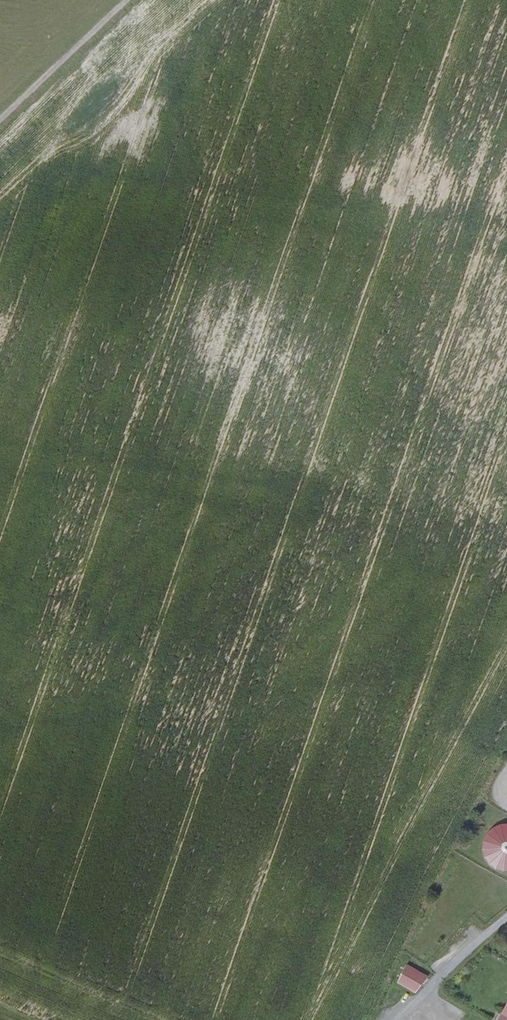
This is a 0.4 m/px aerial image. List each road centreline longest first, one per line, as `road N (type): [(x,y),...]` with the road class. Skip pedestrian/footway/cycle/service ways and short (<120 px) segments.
road 1 (track): [(0,119),(125,0)]

